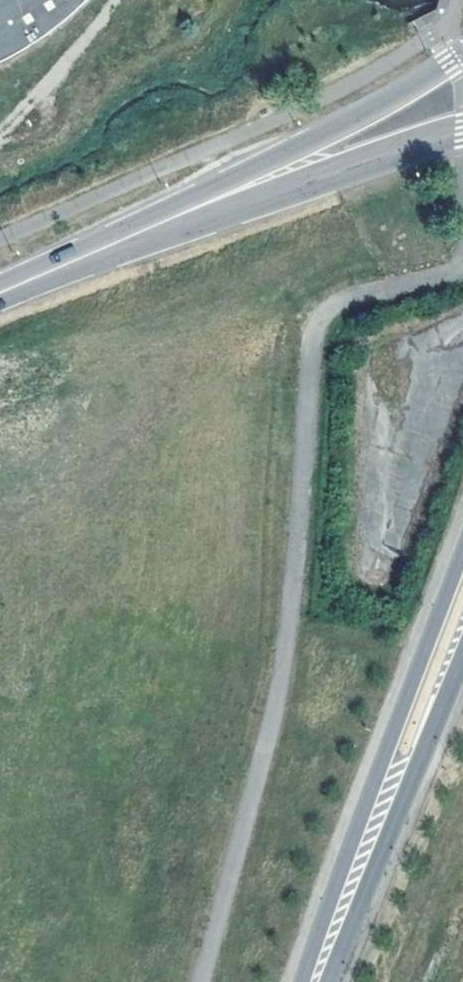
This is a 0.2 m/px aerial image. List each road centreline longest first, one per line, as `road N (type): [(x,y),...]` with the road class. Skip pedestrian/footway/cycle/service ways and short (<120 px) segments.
road 1 (primary): [(462,549),(386,747),(349,896)]
road 2 (secondary): [(0,293),(323,153)]
road 3 (primary): [(349,896),(422,763),(462,657)]
road 4 (secondary): [(462,54),(323,153)]
road 5 (secondary): [(323,153),(462,130)]

